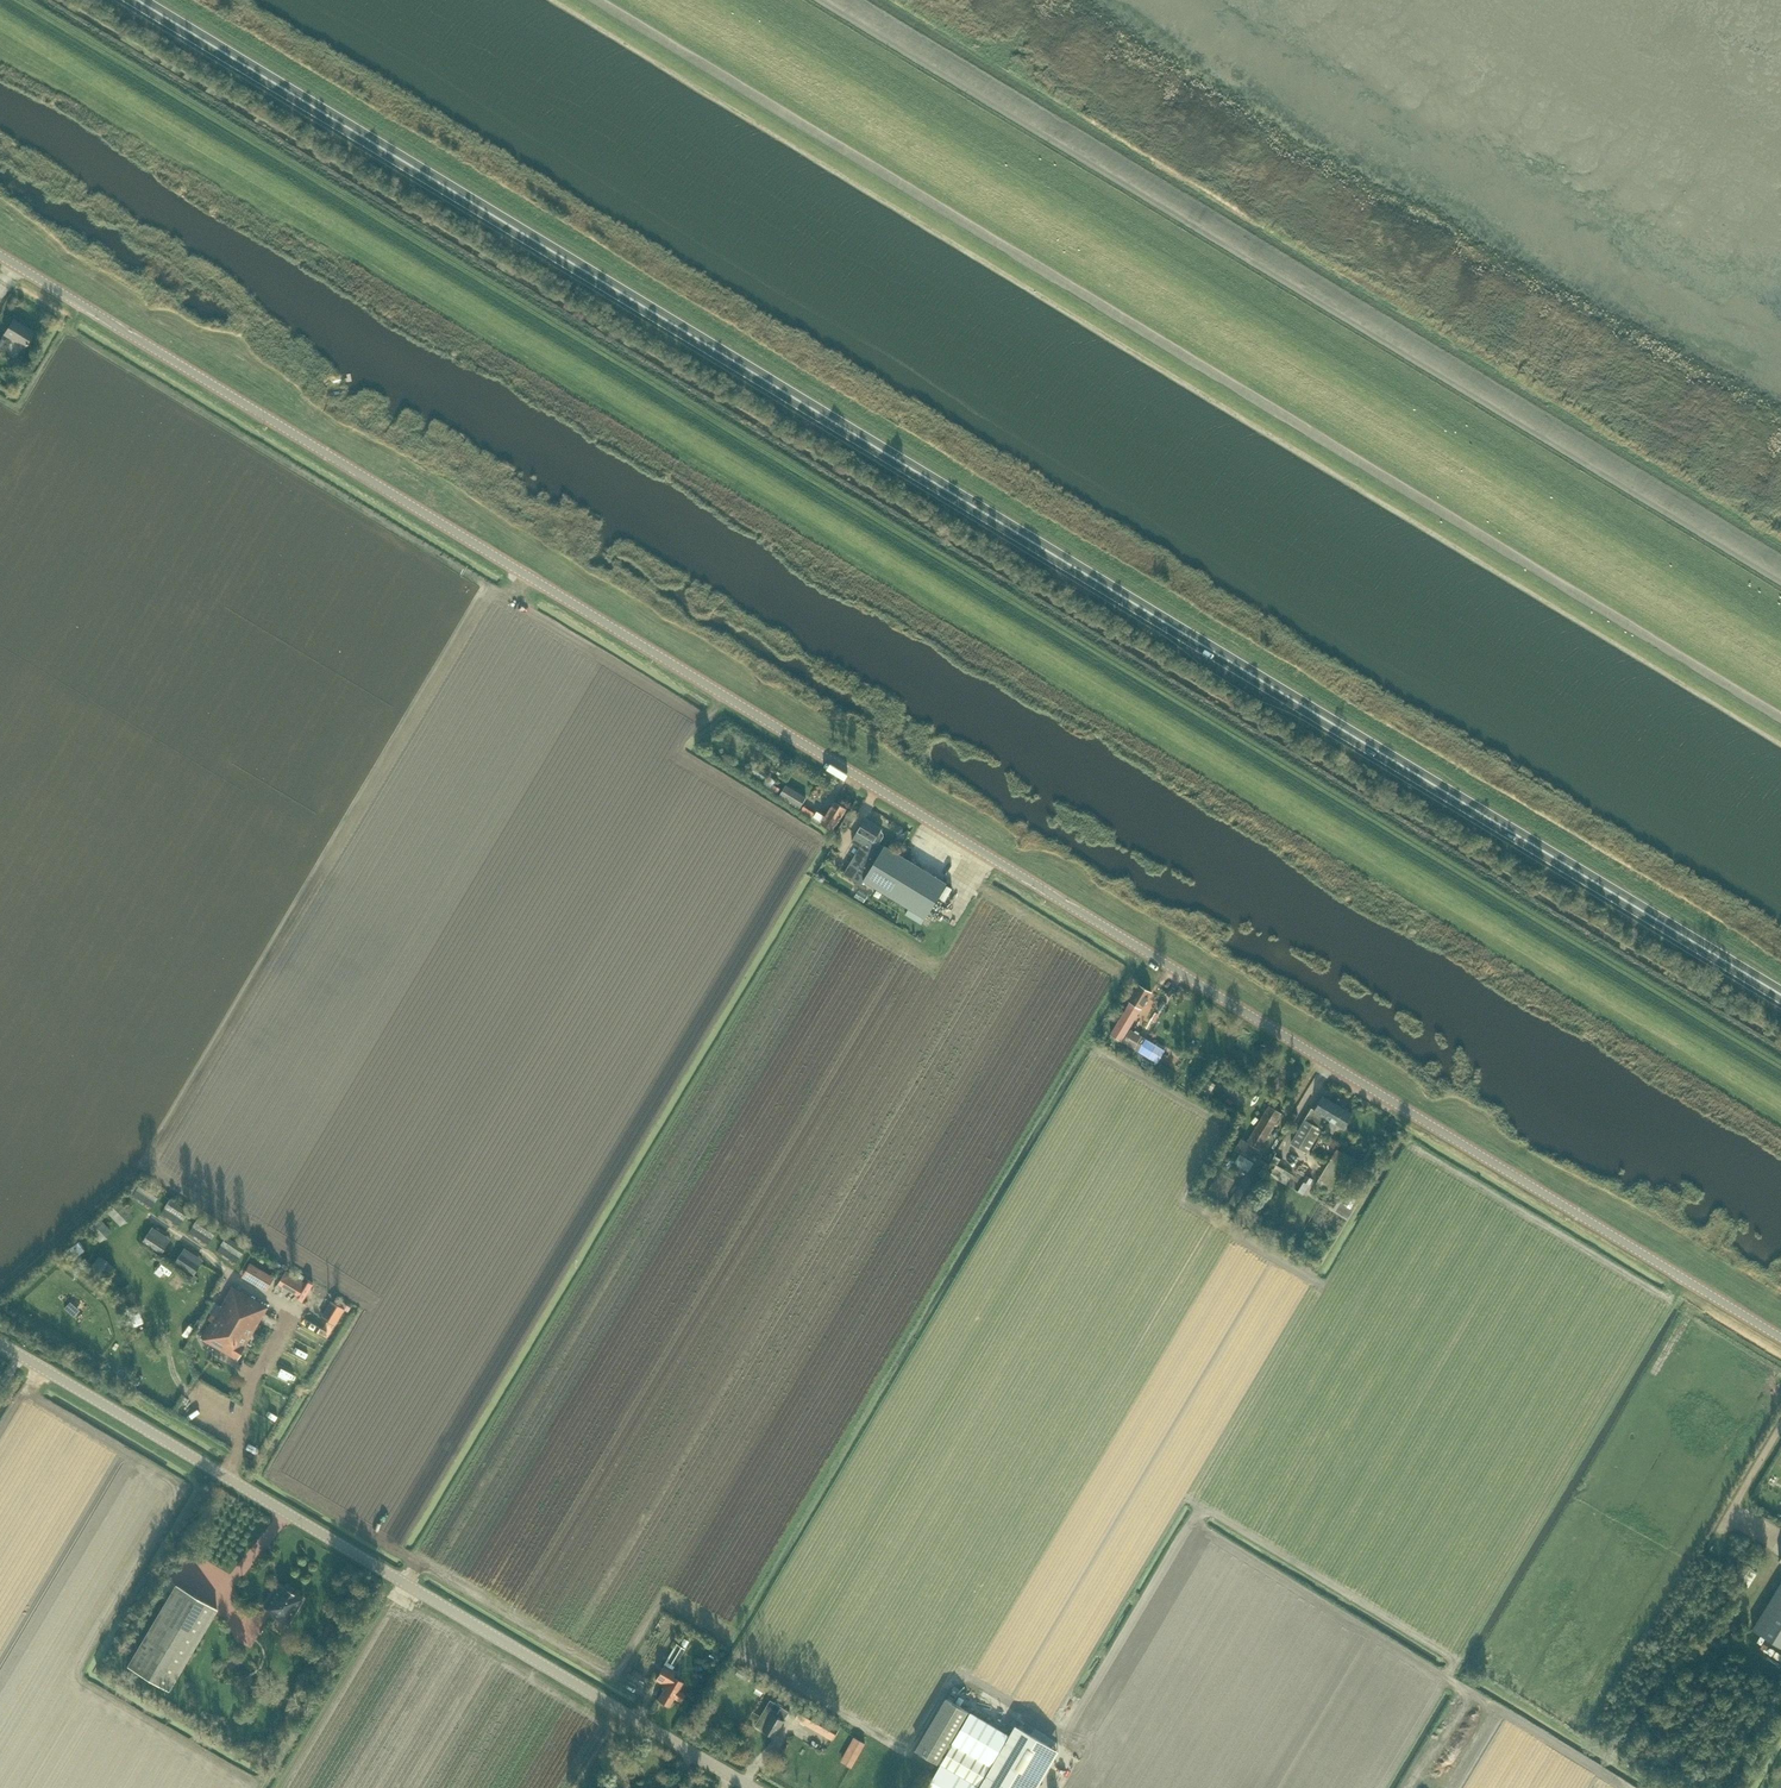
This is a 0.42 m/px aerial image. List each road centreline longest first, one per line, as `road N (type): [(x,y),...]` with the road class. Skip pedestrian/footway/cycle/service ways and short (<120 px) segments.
road 1 (unclassified): [(1780,1337),(0,257)]
road 2 (primary): [(1780,995),(137,0)]
road 3 (unclassified): [(750,1787),(0,1342)]

